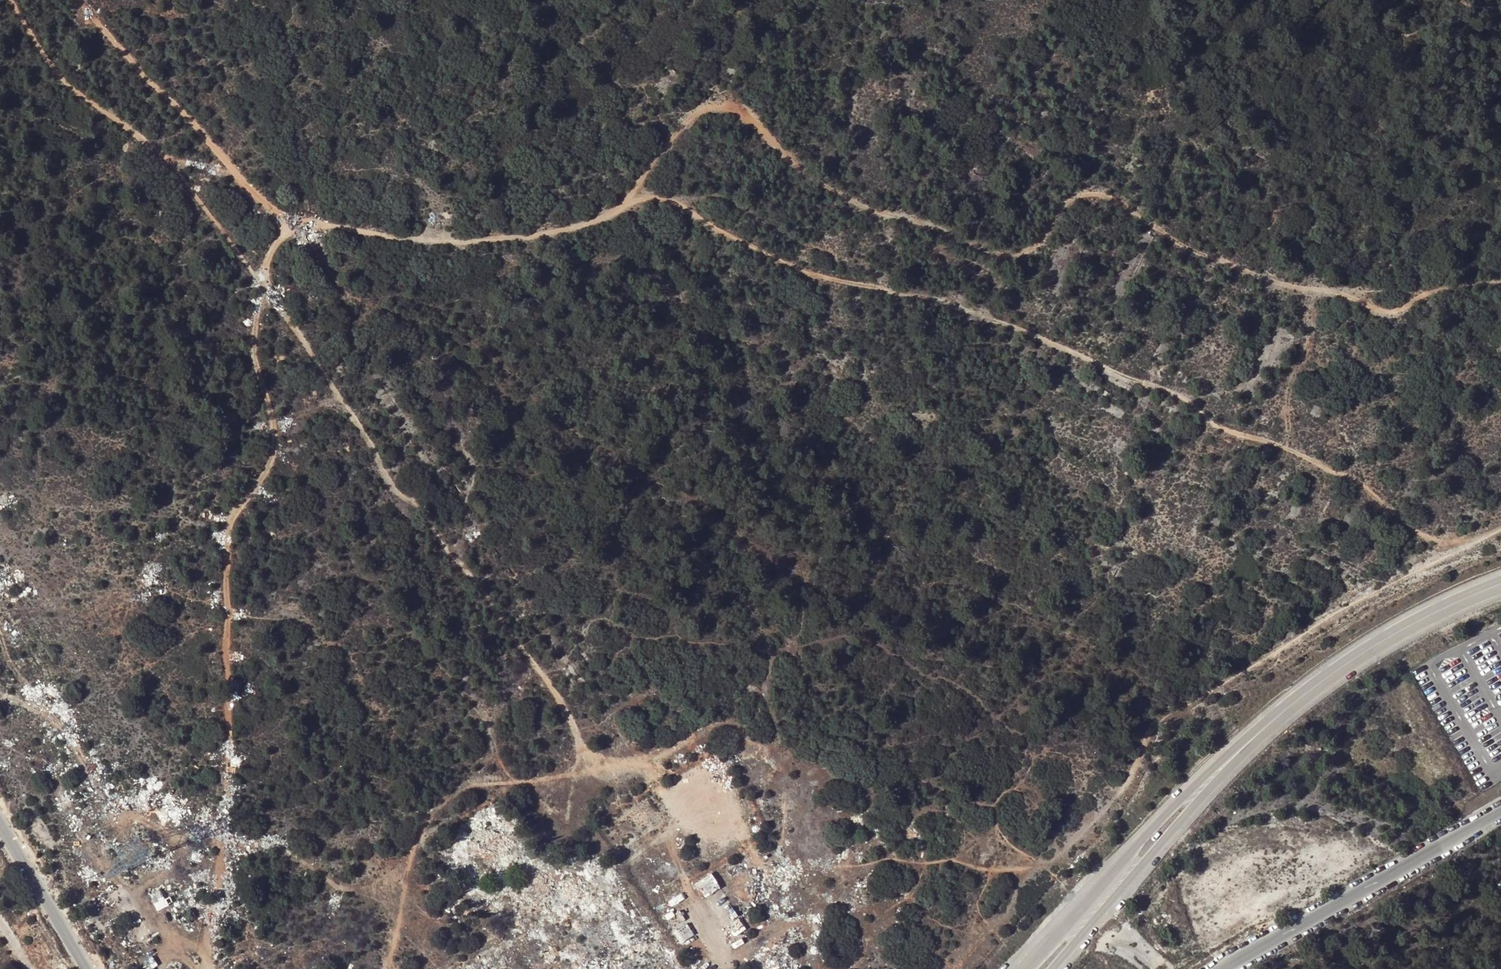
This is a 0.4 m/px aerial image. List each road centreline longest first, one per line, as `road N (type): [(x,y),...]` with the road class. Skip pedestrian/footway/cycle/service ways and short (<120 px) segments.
road 1 (track): [(71,0),(298,226),(520,241),(585,225),(622,202),(688,121),(728,106),(824,183),(1009,247),(1037,246),(1060,203),(1103,194),(1186,245),(1318,293),(1423,296),(1500,284)]
road 2 (track): [(11,0),(59,74),(169,164),(227,237),(398,491),(424,508),(571,718),(580,774)]
road 3 (track): [(1454,552),(1423,538),(1362,481),(1203,421),(1170,389),(1085,350),(783,262),(674,200),(622,202)]
road 4 (track): [(298,226),(266,256),(255,329),(253,360),(274,466),(223,533),(226,799),(202,968)]
road 5 (track): [(731,968),(676,855),(674,813),(638,765),(473,784),(425,816),(386,967)]
road 6 (tertiary): [(1323,680),(1181,799),(1020,968)]
road 7 (tertiary): [(1052,968),(1228,769),(1323,680)]
road 8 (tertiary): [(1223,968),(1500,812)]
road 9 (tertiary): [(1323,680),(1391,636),(1500,586)]
road 10 (track): [(0,631),(28,699),(68,734),(90,771)]
road 11 (unclassified): [(83,968),(0,830)]

